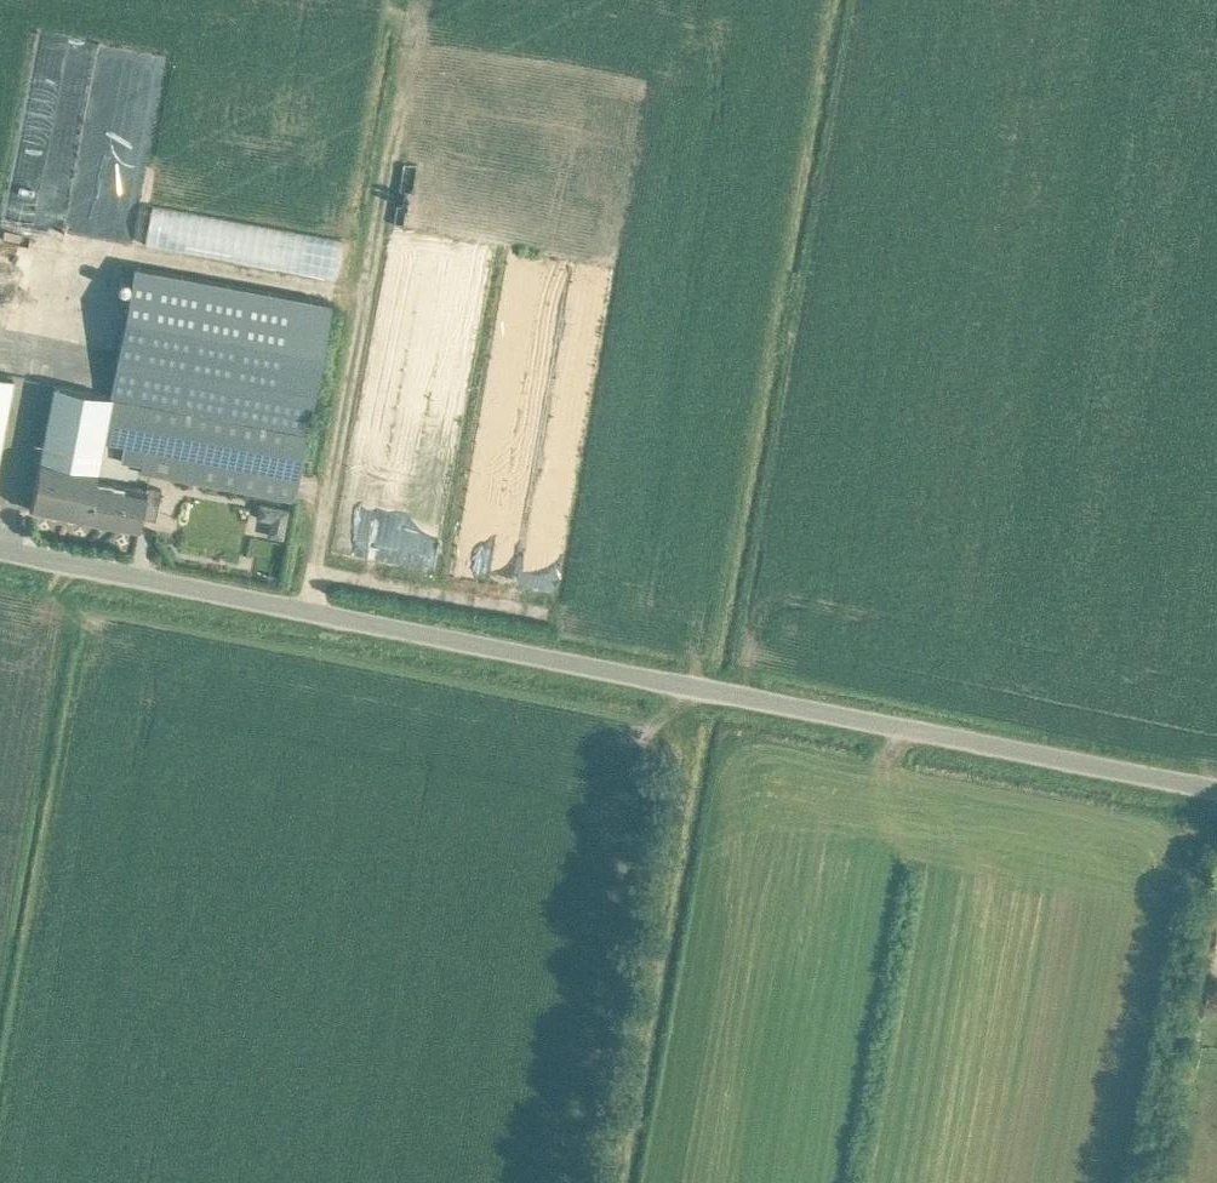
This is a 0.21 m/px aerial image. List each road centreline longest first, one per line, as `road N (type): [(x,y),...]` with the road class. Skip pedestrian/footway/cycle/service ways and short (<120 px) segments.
road 1 (unclassified): [(1216,790),(0,559)]

